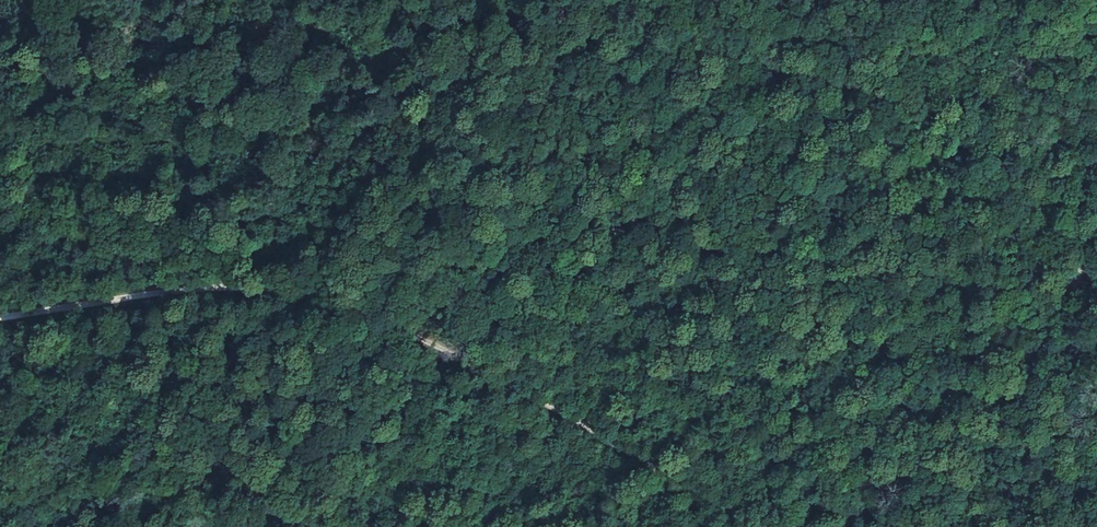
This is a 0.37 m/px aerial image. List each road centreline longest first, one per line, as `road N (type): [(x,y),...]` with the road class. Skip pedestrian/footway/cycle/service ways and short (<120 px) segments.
road 1 (track): [(764,526),(521,384),(339,302)]
road 2 (track): [(0,317),(258,282),(339,302)]
road 3 (track): [(339,302),(567,104)]
road 4 (track): [(1035,359),(972,486),(929,526)]
road 5 (track): [(1096,248),(1035,359)]

